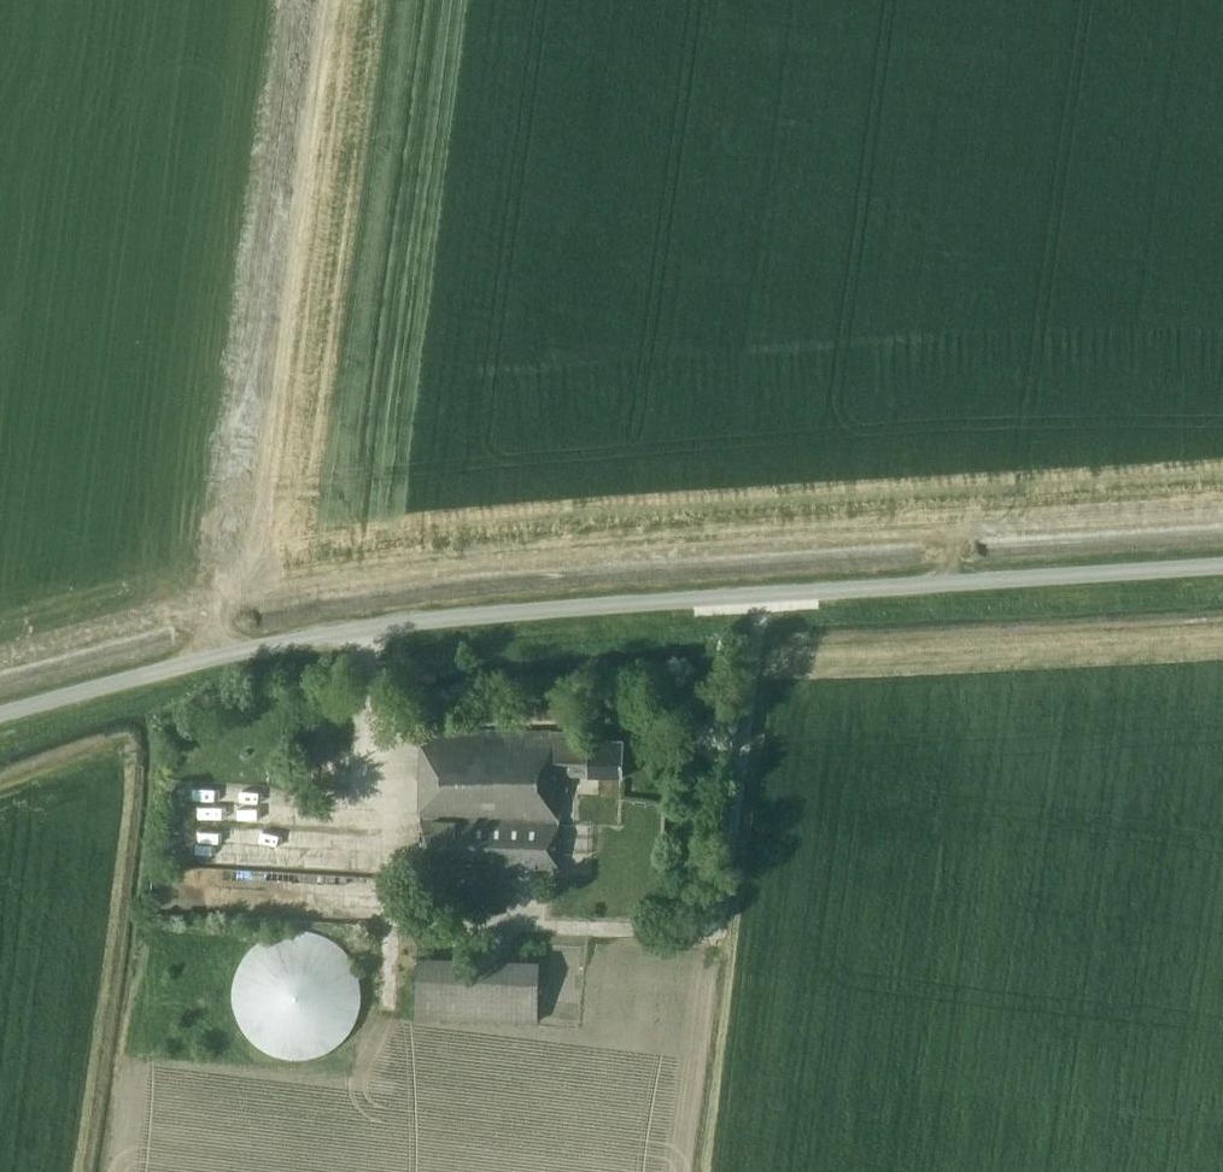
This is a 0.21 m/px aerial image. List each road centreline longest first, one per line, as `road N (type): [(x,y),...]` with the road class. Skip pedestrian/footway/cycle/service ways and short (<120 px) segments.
road 1 (unclassified): [(1222,562),(593,604),(362,629),(0,714)]

